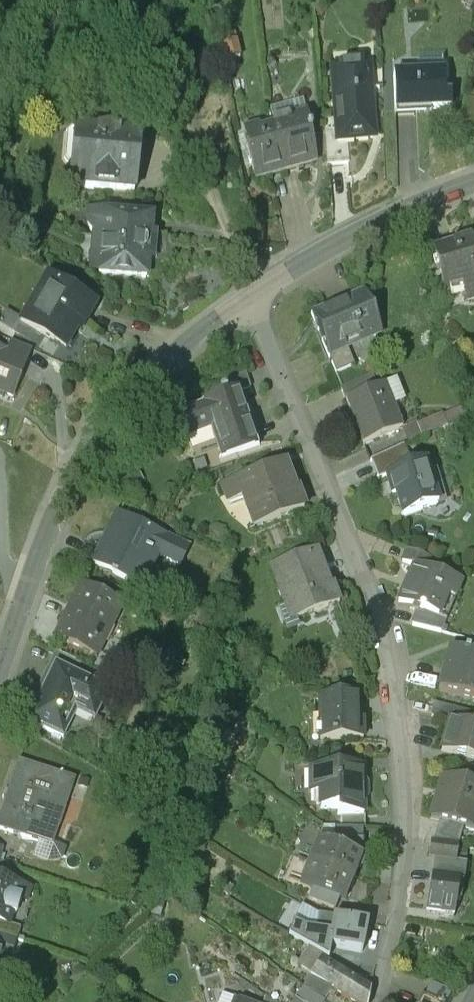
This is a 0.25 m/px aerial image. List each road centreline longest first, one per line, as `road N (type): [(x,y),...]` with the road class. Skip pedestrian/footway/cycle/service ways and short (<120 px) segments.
road 1 (residential): [(255,281),(387,653),(402,766),(377,998)]
road 2 (tertiary): [(0,719),(102,428),(147,362),(255,281)]
road 3 (tertiary): [(255,281),(399,200),(473,170)]
road 4 (residential): [(255,281),(195,127)]

